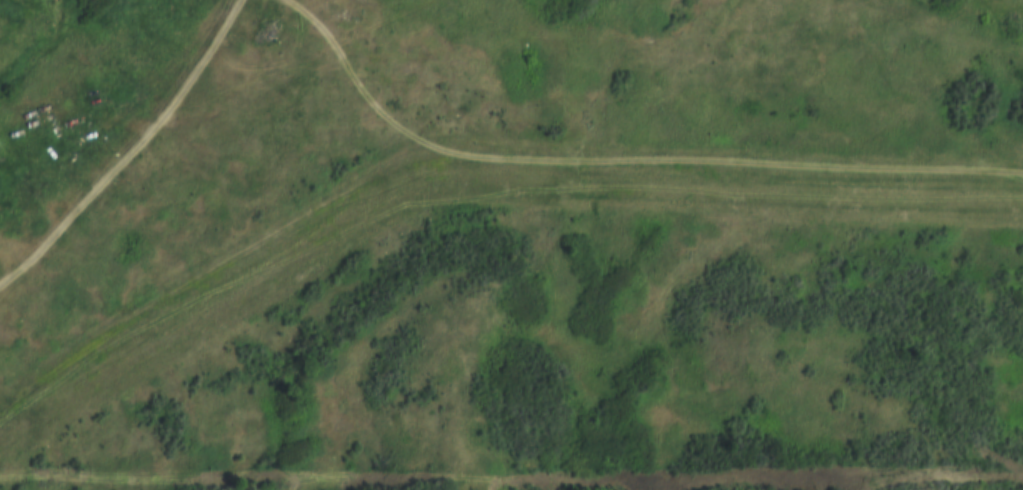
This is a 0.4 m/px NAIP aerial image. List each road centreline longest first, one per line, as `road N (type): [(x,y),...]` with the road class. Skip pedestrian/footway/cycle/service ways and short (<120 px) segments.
road 1 (track): [(0,200),(115,119),(214,25),(227,0)]

